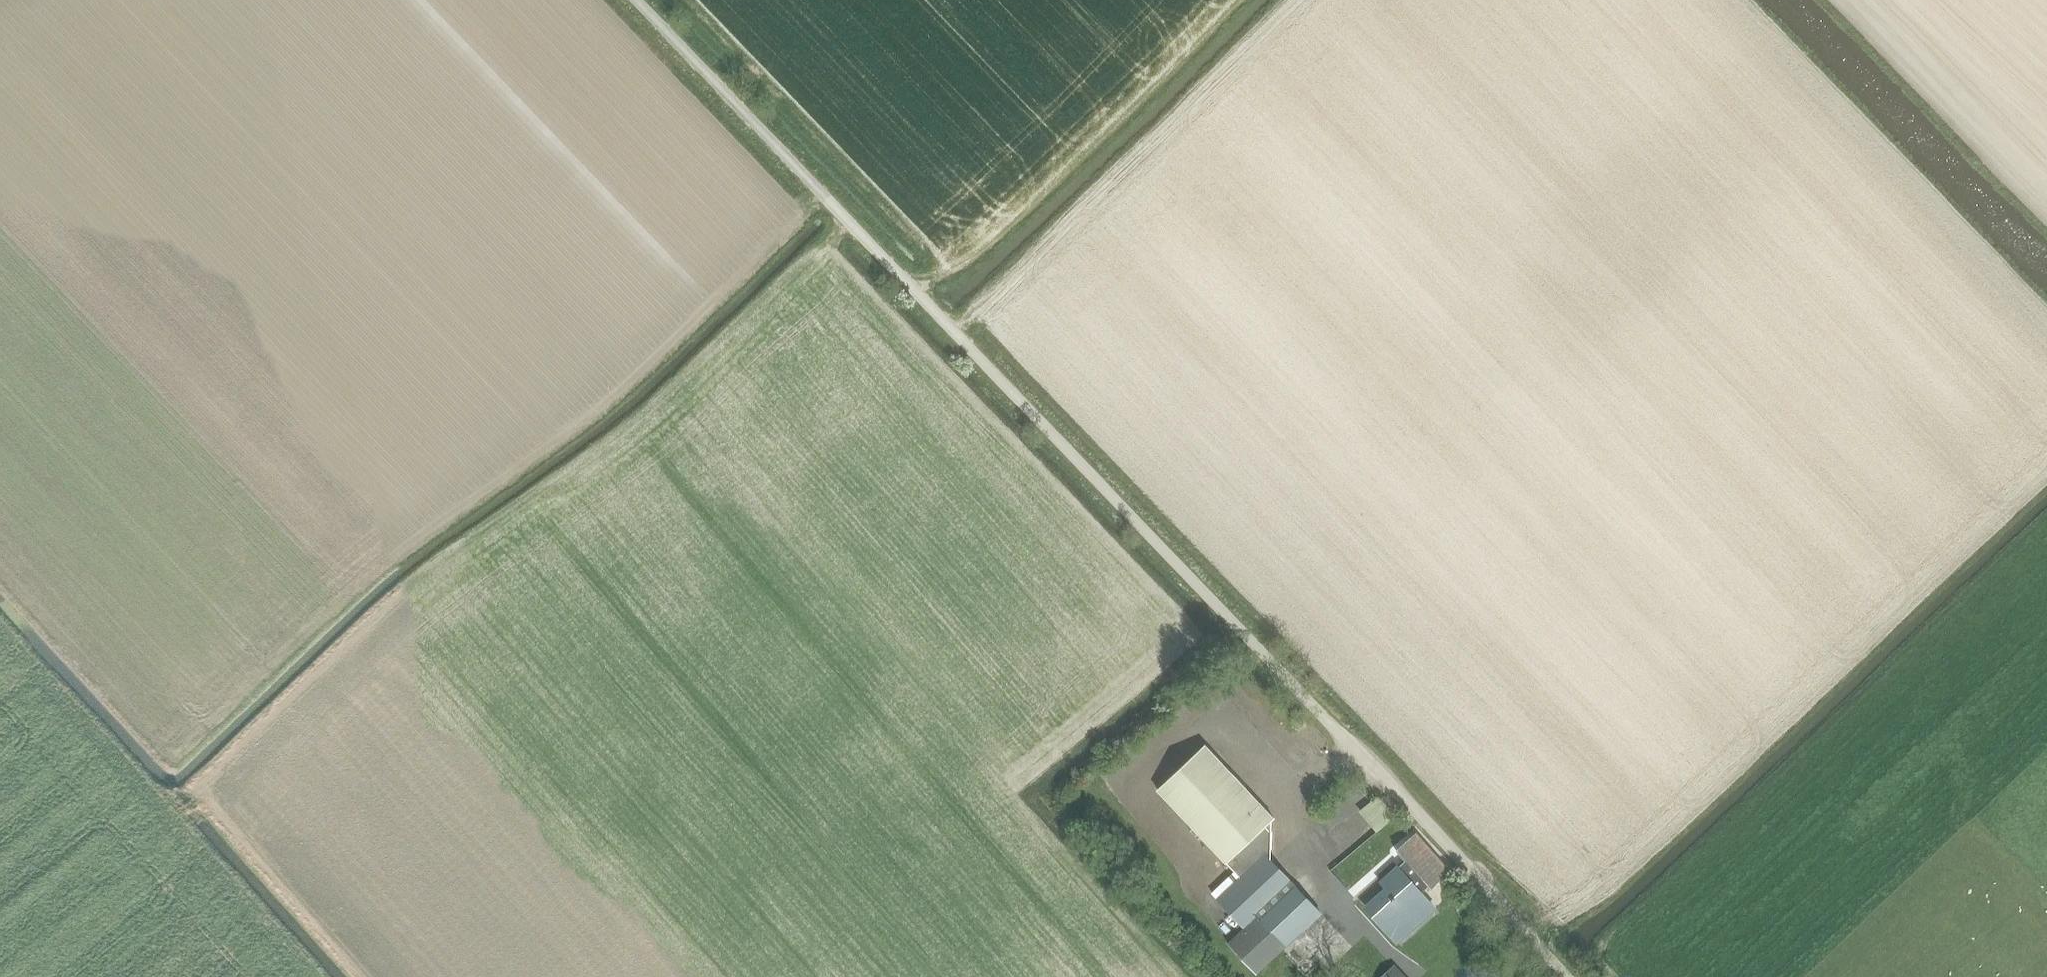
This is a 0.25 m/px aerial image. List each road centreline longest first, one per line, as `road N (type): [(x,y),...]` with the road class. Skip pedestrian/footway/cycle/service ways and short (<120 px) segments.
road 1 (unclassified): [(1564,976),(637,0)]

